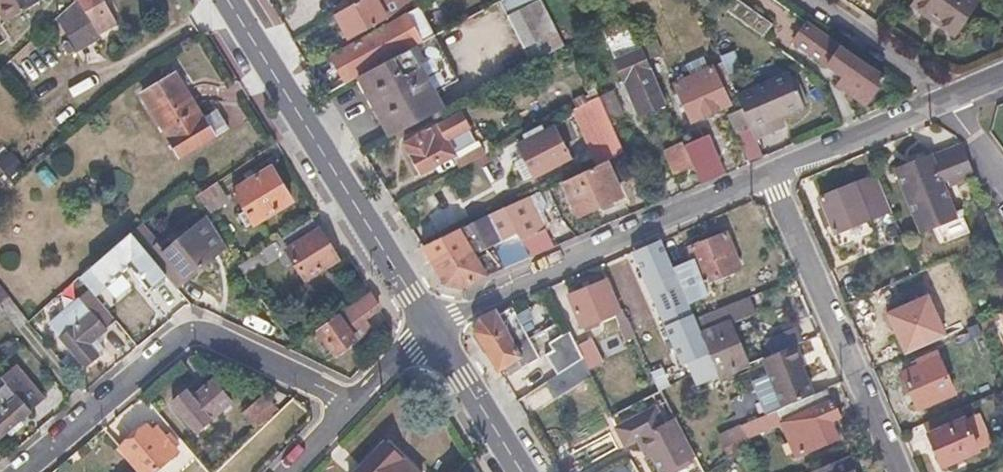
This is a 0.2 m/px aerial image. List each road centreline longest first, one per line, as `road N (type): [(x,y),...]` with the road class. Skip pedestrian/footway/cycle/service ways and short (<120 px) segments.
road 1 (residential): [(350,404),(193,334),(26,471)]
road 2 (primary): [(429,325),(228,0)]
road 3 (residential): [(767,174),(429,325)]
road 4 (residential): [(767,174),(897,471)]
road 5 (residential): [(767,174),(948,98)]
road 6 (primary): [(521,471),(429,325)]
road 7 (residential): [(809,0),(948,98)]

